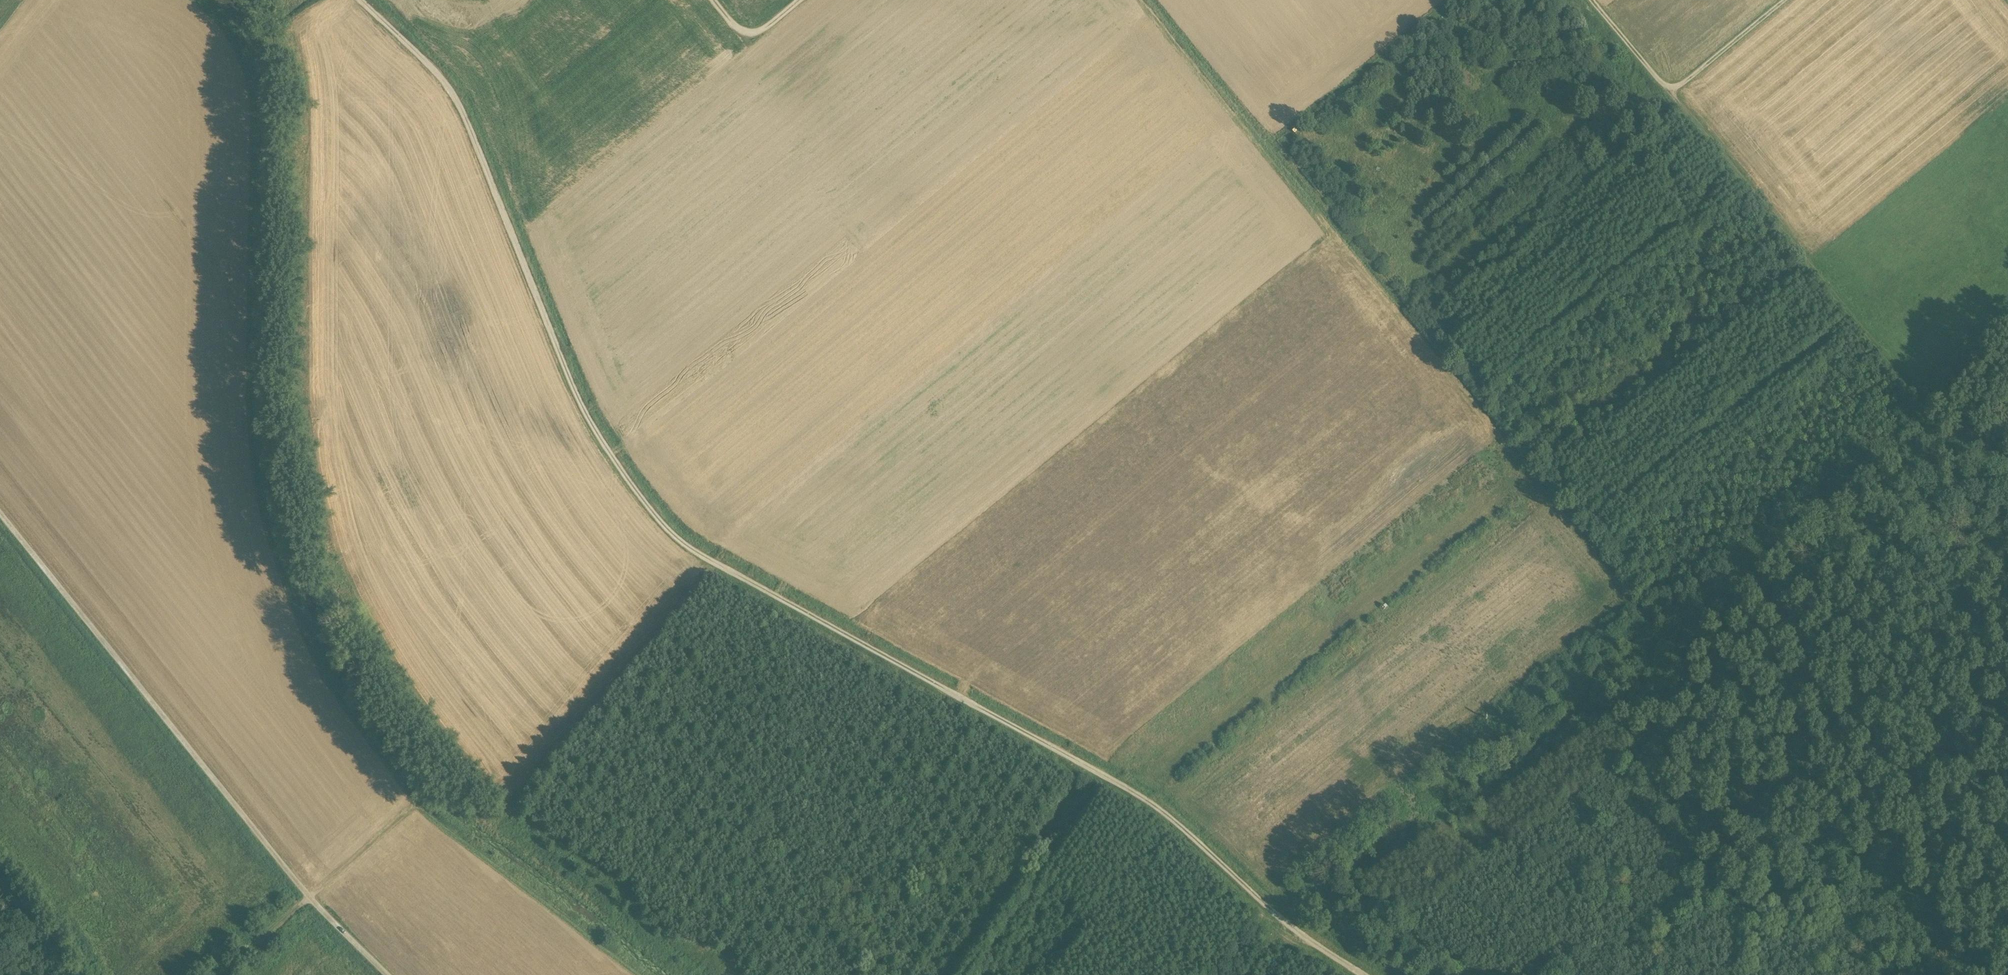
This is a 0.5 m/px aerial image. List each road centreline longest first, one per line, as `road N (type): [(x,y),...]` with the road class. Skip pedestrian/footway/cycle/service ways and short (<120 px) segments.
road 1 (track): [(1367,974),(1290,928),(1159,812),(680,545),(602,440),(581,397),(461,101),(362,0)]
road 2 (track): [(1591,0),(1936,414),(2007,475)]
road 3 (track): [(394,974),(319,902),(0,510)]
road 4 (track): [(234,974),(423,813),(632,974)]
road 5 (track): [(0,846),(32,877),(100,974)]
road 6 (track): [(1670,95),(1786,0)]
road 7 (track): [(714,0),(752,41),(768,40),(815,0)]

